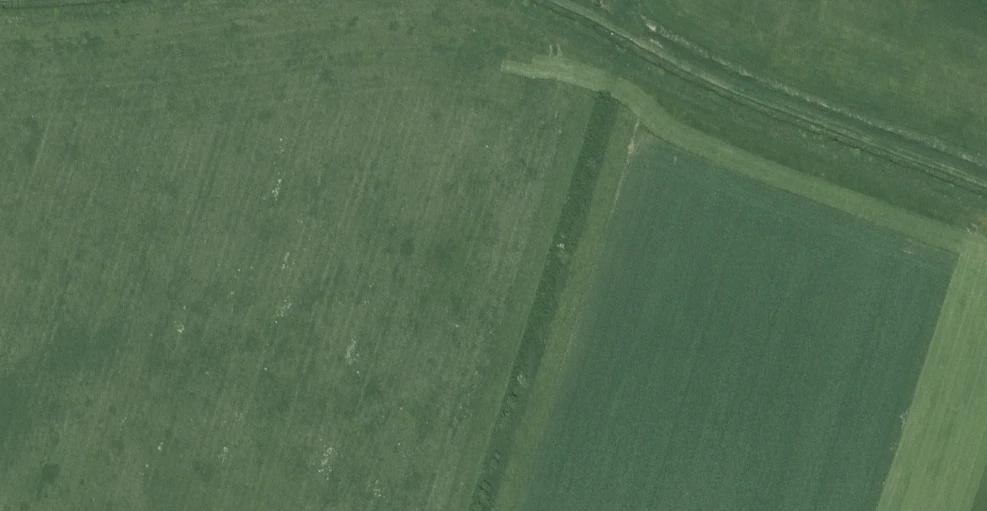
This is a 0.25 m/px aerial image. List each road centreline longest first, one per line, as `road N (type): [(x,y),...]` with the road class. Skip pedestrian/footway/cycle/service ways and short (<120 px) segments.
road 1 (track): [(986,174),(704,58),(640,50),(596,0)]

